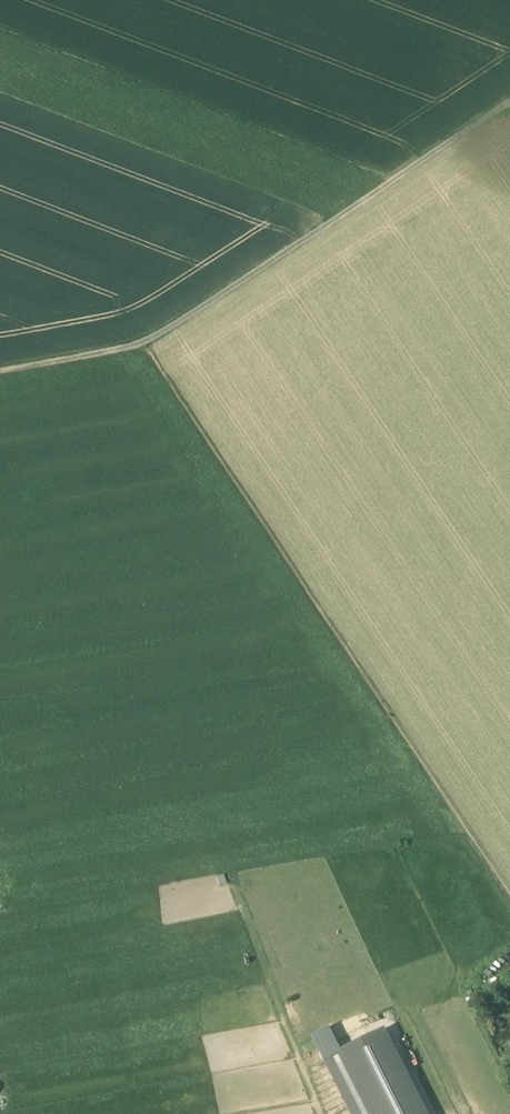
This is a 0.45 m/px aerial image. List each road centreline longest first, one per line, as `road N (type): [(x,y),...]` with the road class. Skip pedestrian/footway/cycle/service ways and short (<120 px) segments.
road 1 (track): [(146,348),(509,897)]
road 2 (track): [(509,106),(146,348),(0,373)]

